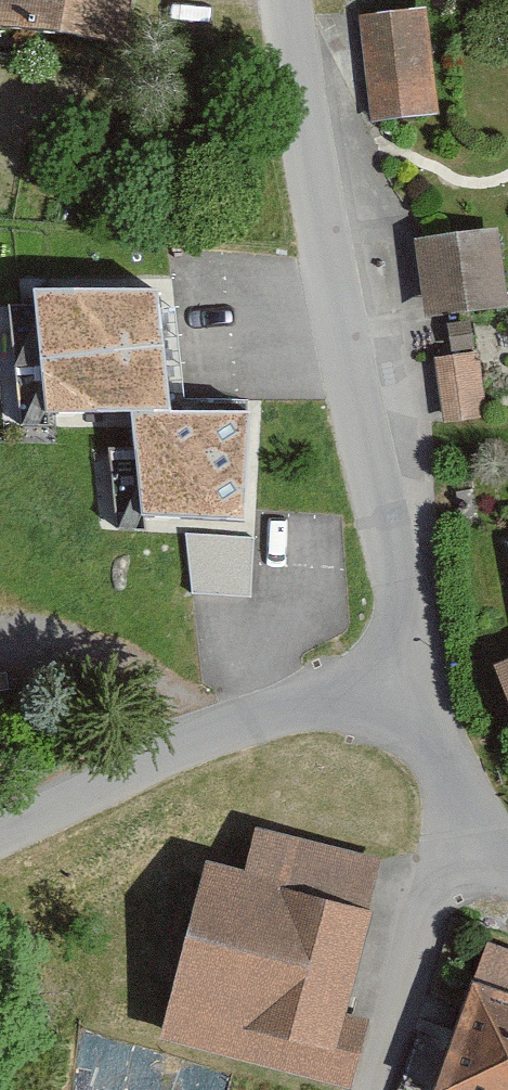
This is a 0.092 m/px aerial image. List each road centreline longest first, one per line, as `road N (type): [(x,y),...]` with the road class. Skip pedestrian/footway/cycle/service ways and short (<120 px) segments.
road 1 (residential): [(404,668),(284,0)]
road 2 (unclassified): [(0,824),(294,699),(404,668)]
road 3 (residential): [(481,836),(414,921),(370,1089)]
road 4 (residential): [(481,836),(404,668)]

